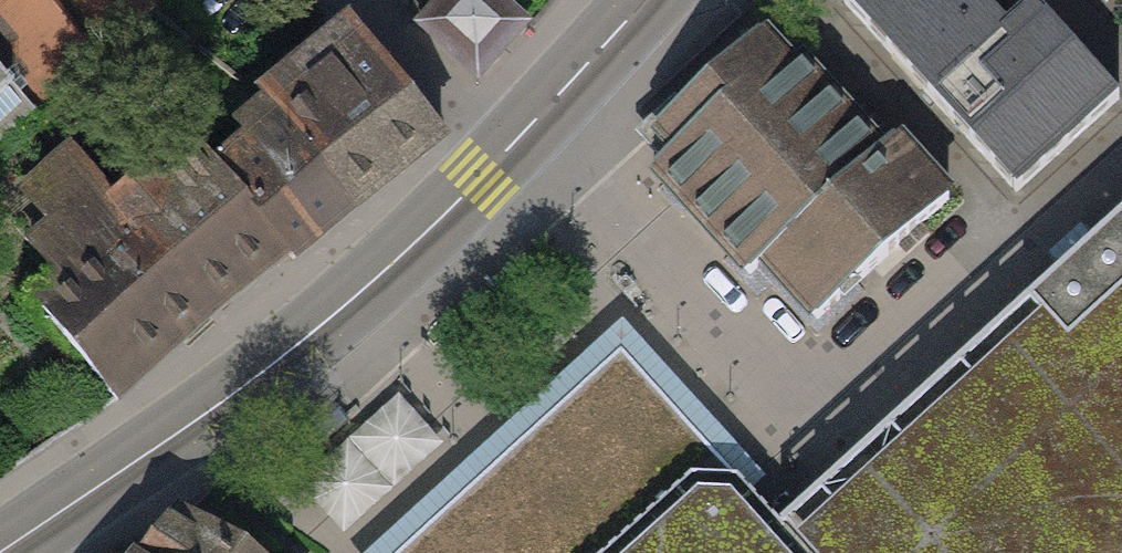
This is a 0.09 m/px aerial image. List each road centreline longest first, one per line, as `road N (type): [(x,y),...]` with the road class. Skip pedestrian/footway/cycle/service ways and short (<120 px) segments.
road 1 (secondary): [(0,552),(260,372),(376,280),(507,151)]
road 2 (residential): [(507,151),(345,0)]
road 3 (secondary): [(507,151),(647,0)]

